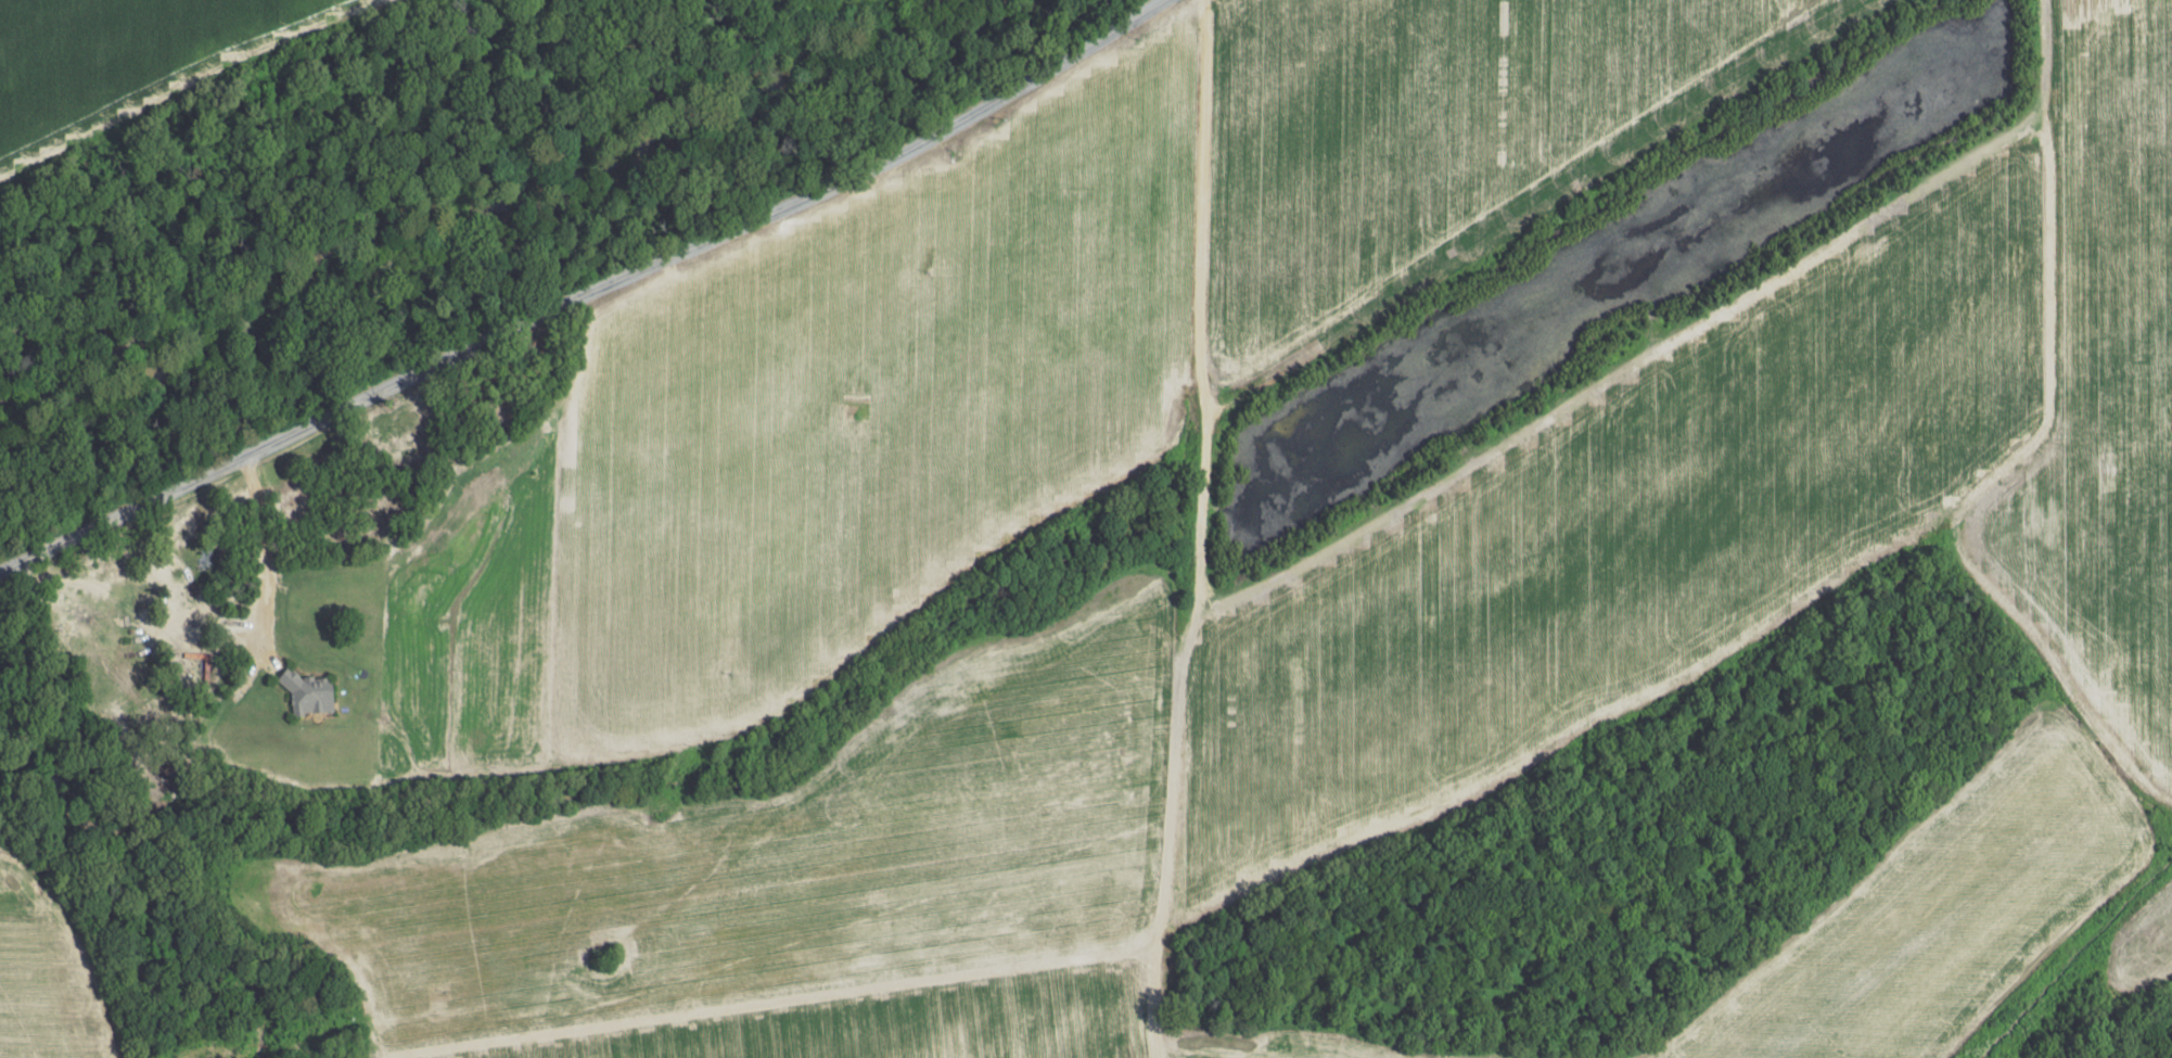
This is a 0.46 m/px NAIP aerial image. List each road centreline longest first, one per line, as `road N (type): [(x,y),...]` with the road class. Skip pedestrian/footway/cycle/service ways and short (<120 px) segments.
road 1 (residential): [(0,575),(802,199),(1155,0)]
road 2 (track): [(1201,0),(1191,532),(1150,1057)]

